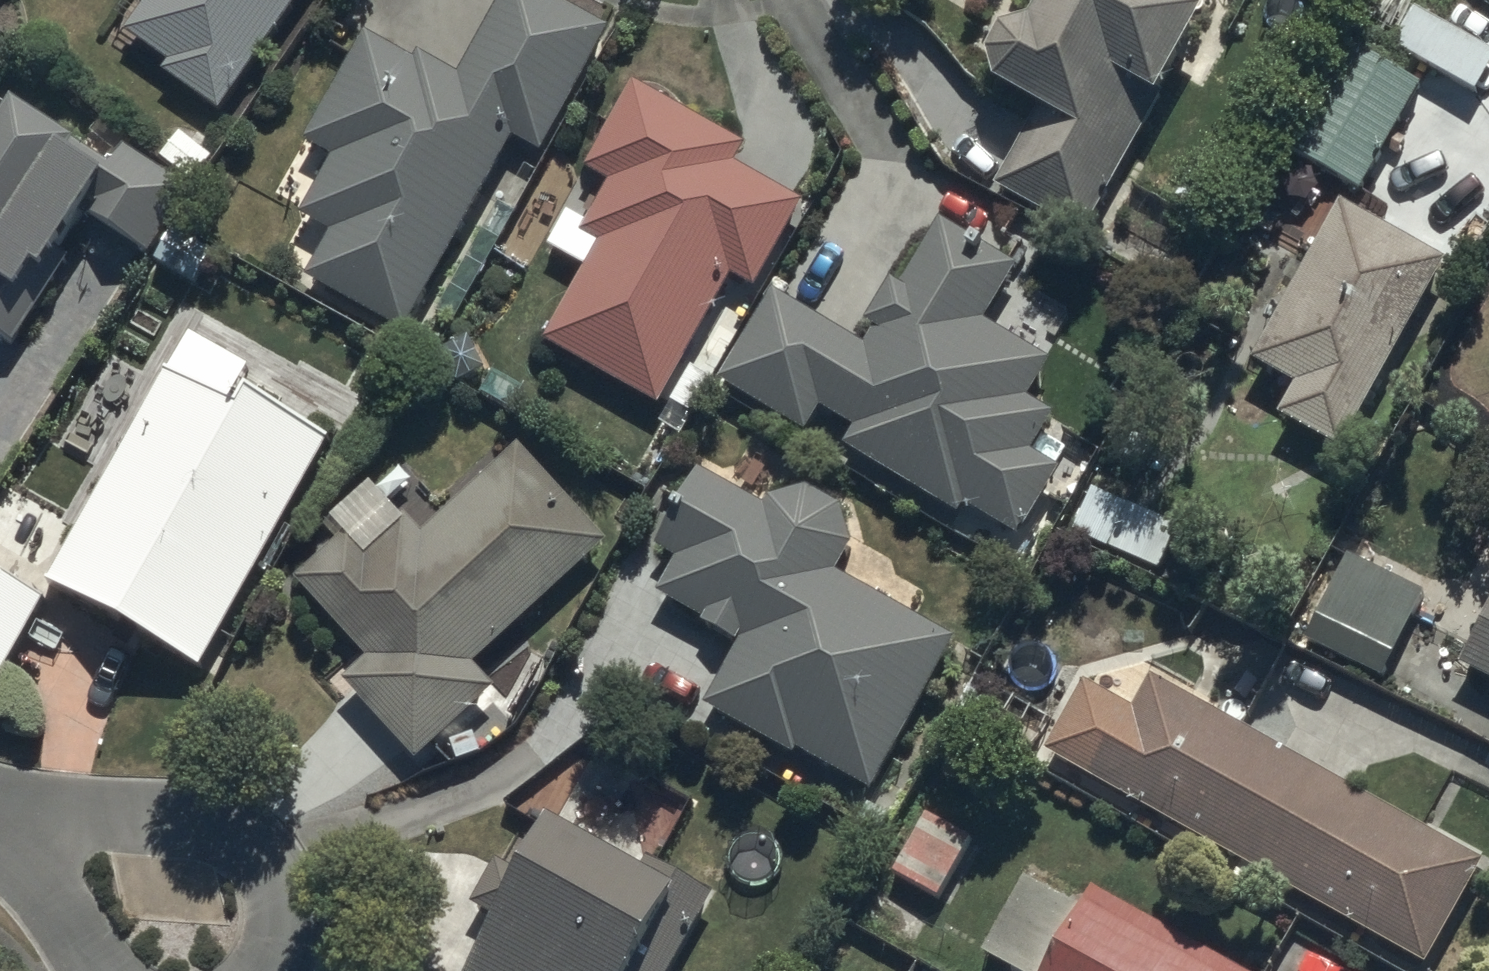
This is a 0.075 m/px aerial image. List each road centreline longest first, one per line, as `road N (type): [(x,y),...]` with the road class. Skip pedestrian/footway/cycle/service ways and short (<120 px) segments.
road 1 (residential): [(29,835),(137,820),(211,833),(241,851),(263,879),(272,913),(256,970)]

